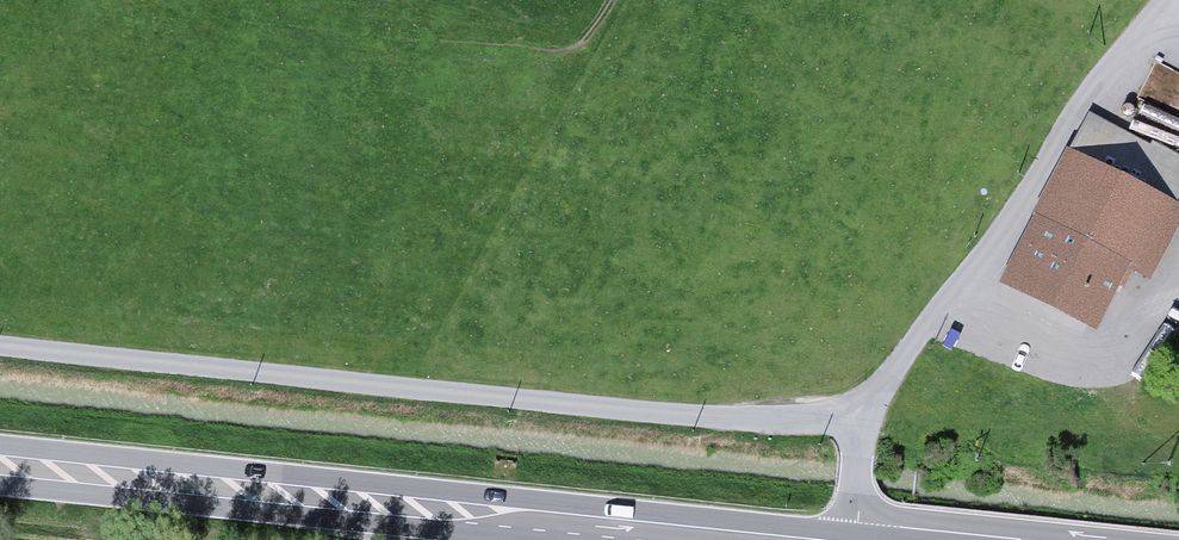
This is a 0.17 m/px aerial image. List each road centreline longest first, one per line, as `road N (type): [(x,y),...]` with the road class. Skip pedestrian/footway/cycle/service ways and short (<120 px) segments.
road 1 (unclassified): [(855,428),(647,415),(0,349)]
road 2 (primary): [(587,539),(0,477)]
road 3 (unclassified): [(1172,0),(1005,213),(855,428)]

